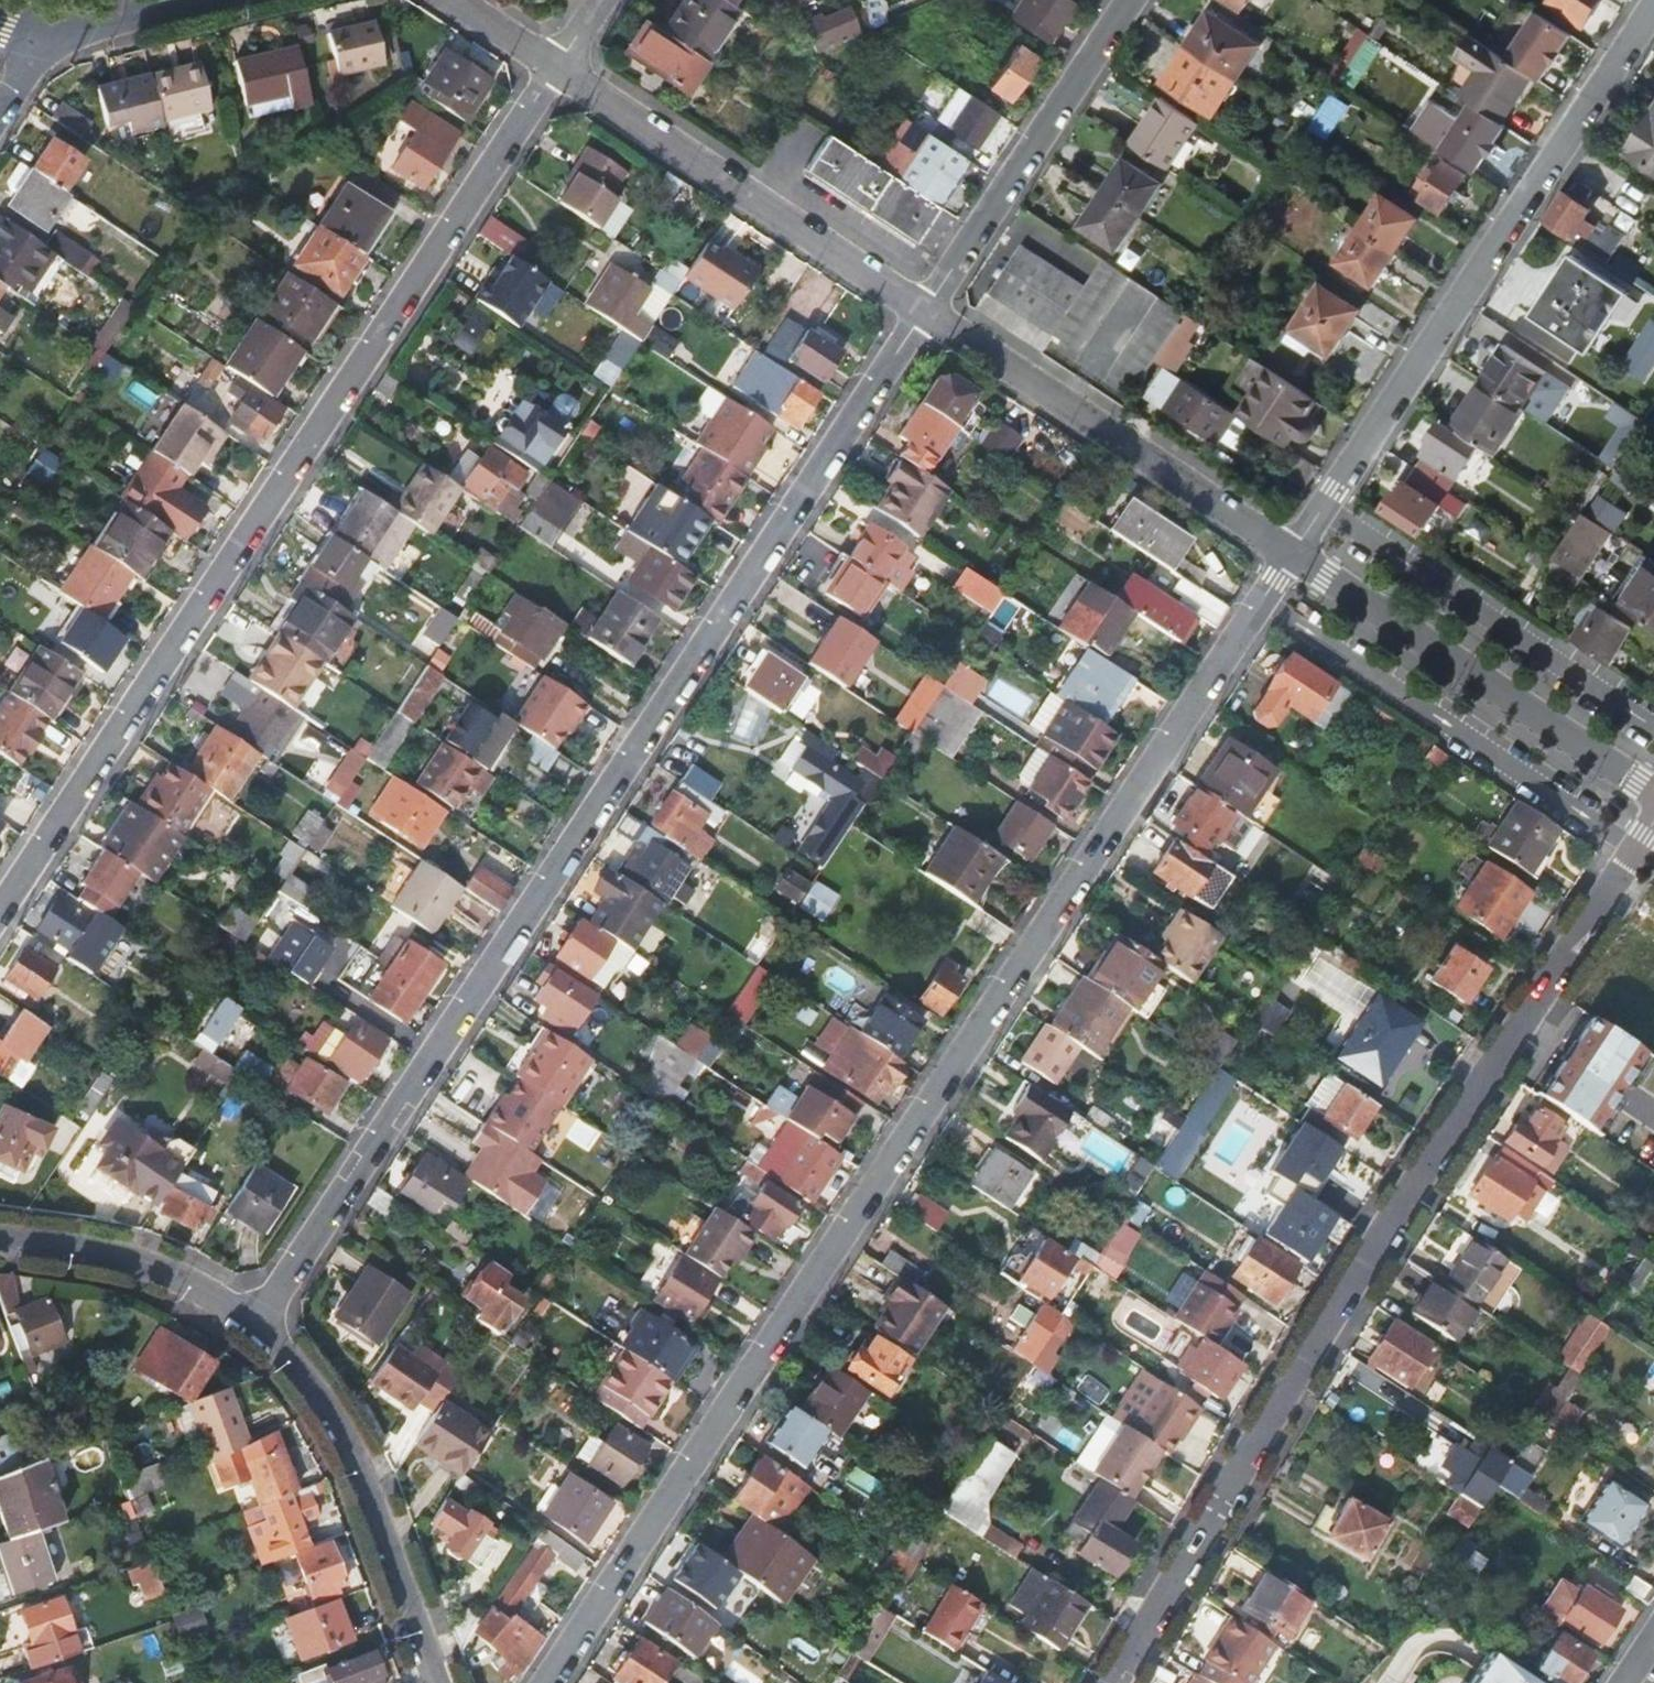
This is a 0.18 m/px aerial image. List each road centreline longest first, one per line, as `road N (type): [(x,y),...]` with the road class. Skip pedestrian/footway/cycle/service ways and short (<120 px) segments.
road 1 (unclassified): [(551,1682),(1293,552)]
road 2 (unclassified): [(254,1323),(926,307)]
road 3 (unclassified): [(1111,1682),(1353,1262),(1653,821)]
road 4 (residential): [(558,67),(0,909)]
road 5 (unclassified): [(1293,552),(1653,7)]
road 6 (residential): [(1293,552),(926,307)]
road 7 (residential): [(926,307),(558,67)]
road 8 (residential): [(1653,790),(1293,552)]
road 9 (unclassified): [(254,1323),(328,1410),(357,1466),(439,1682)]
road 10 (unclassified): [(926,307),(1128,0)]
road 11 (unclassified): [(0,1239),(156,1269),(254,1323)]
road 12 (residential): [(46,35),(199,0)]
road 13 (residential): [(558,67),(453,0)]

